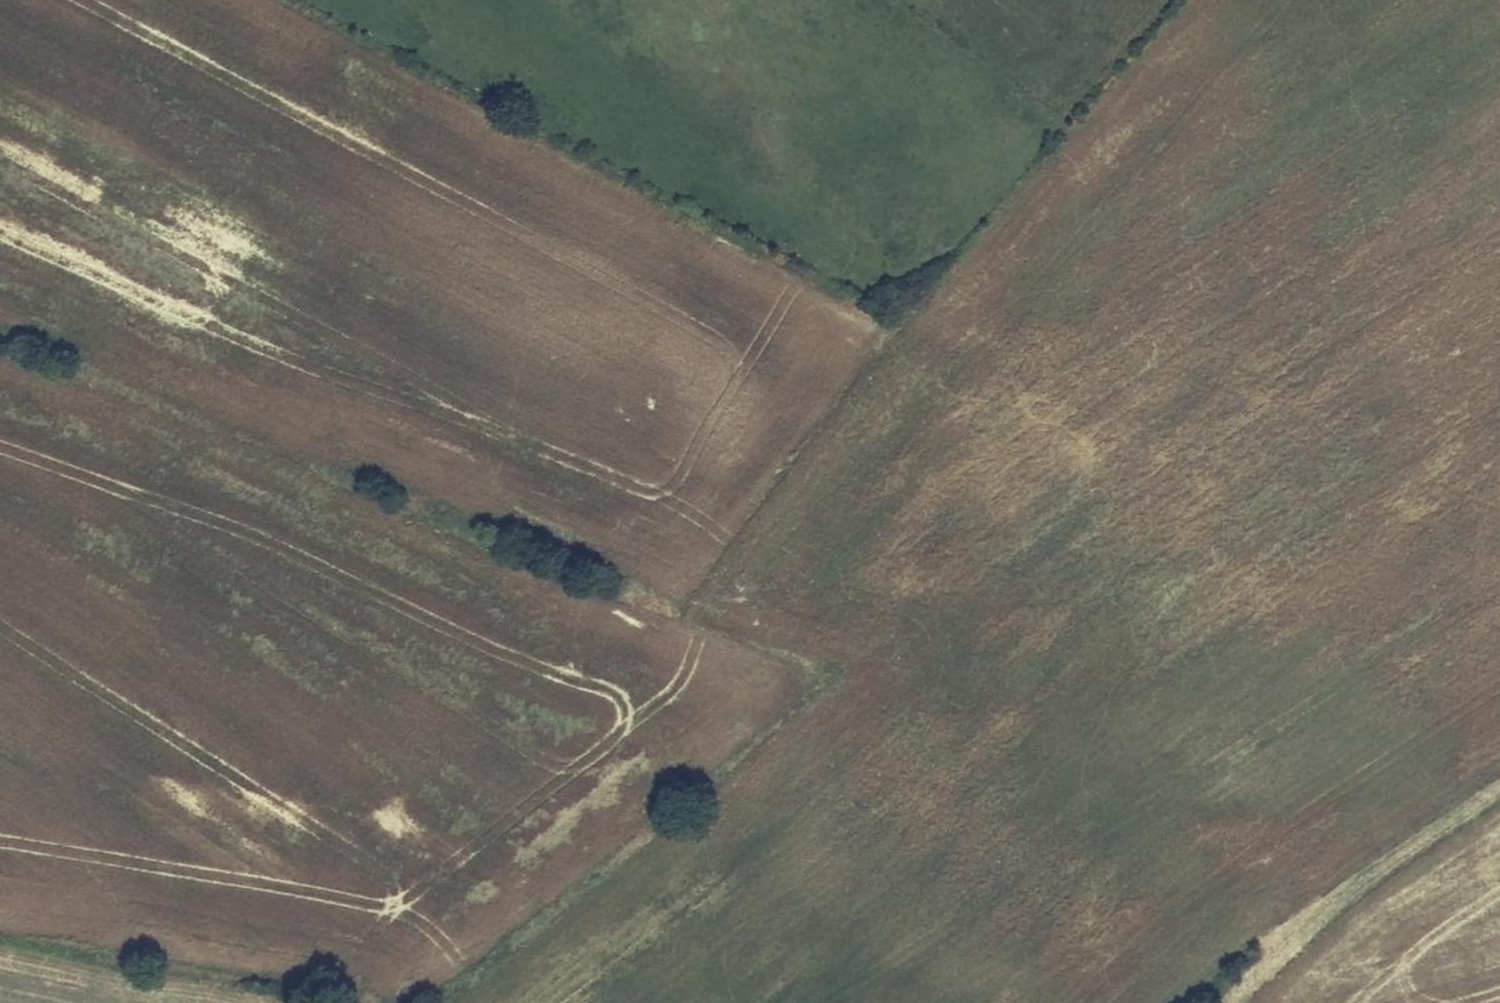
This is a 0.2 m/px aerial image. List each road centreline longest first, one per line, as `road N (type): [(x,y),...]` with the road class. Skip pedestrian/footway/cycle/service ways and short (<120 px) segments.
road 1 (track): [(1499,816),(1350,924),(1257,1002)]

